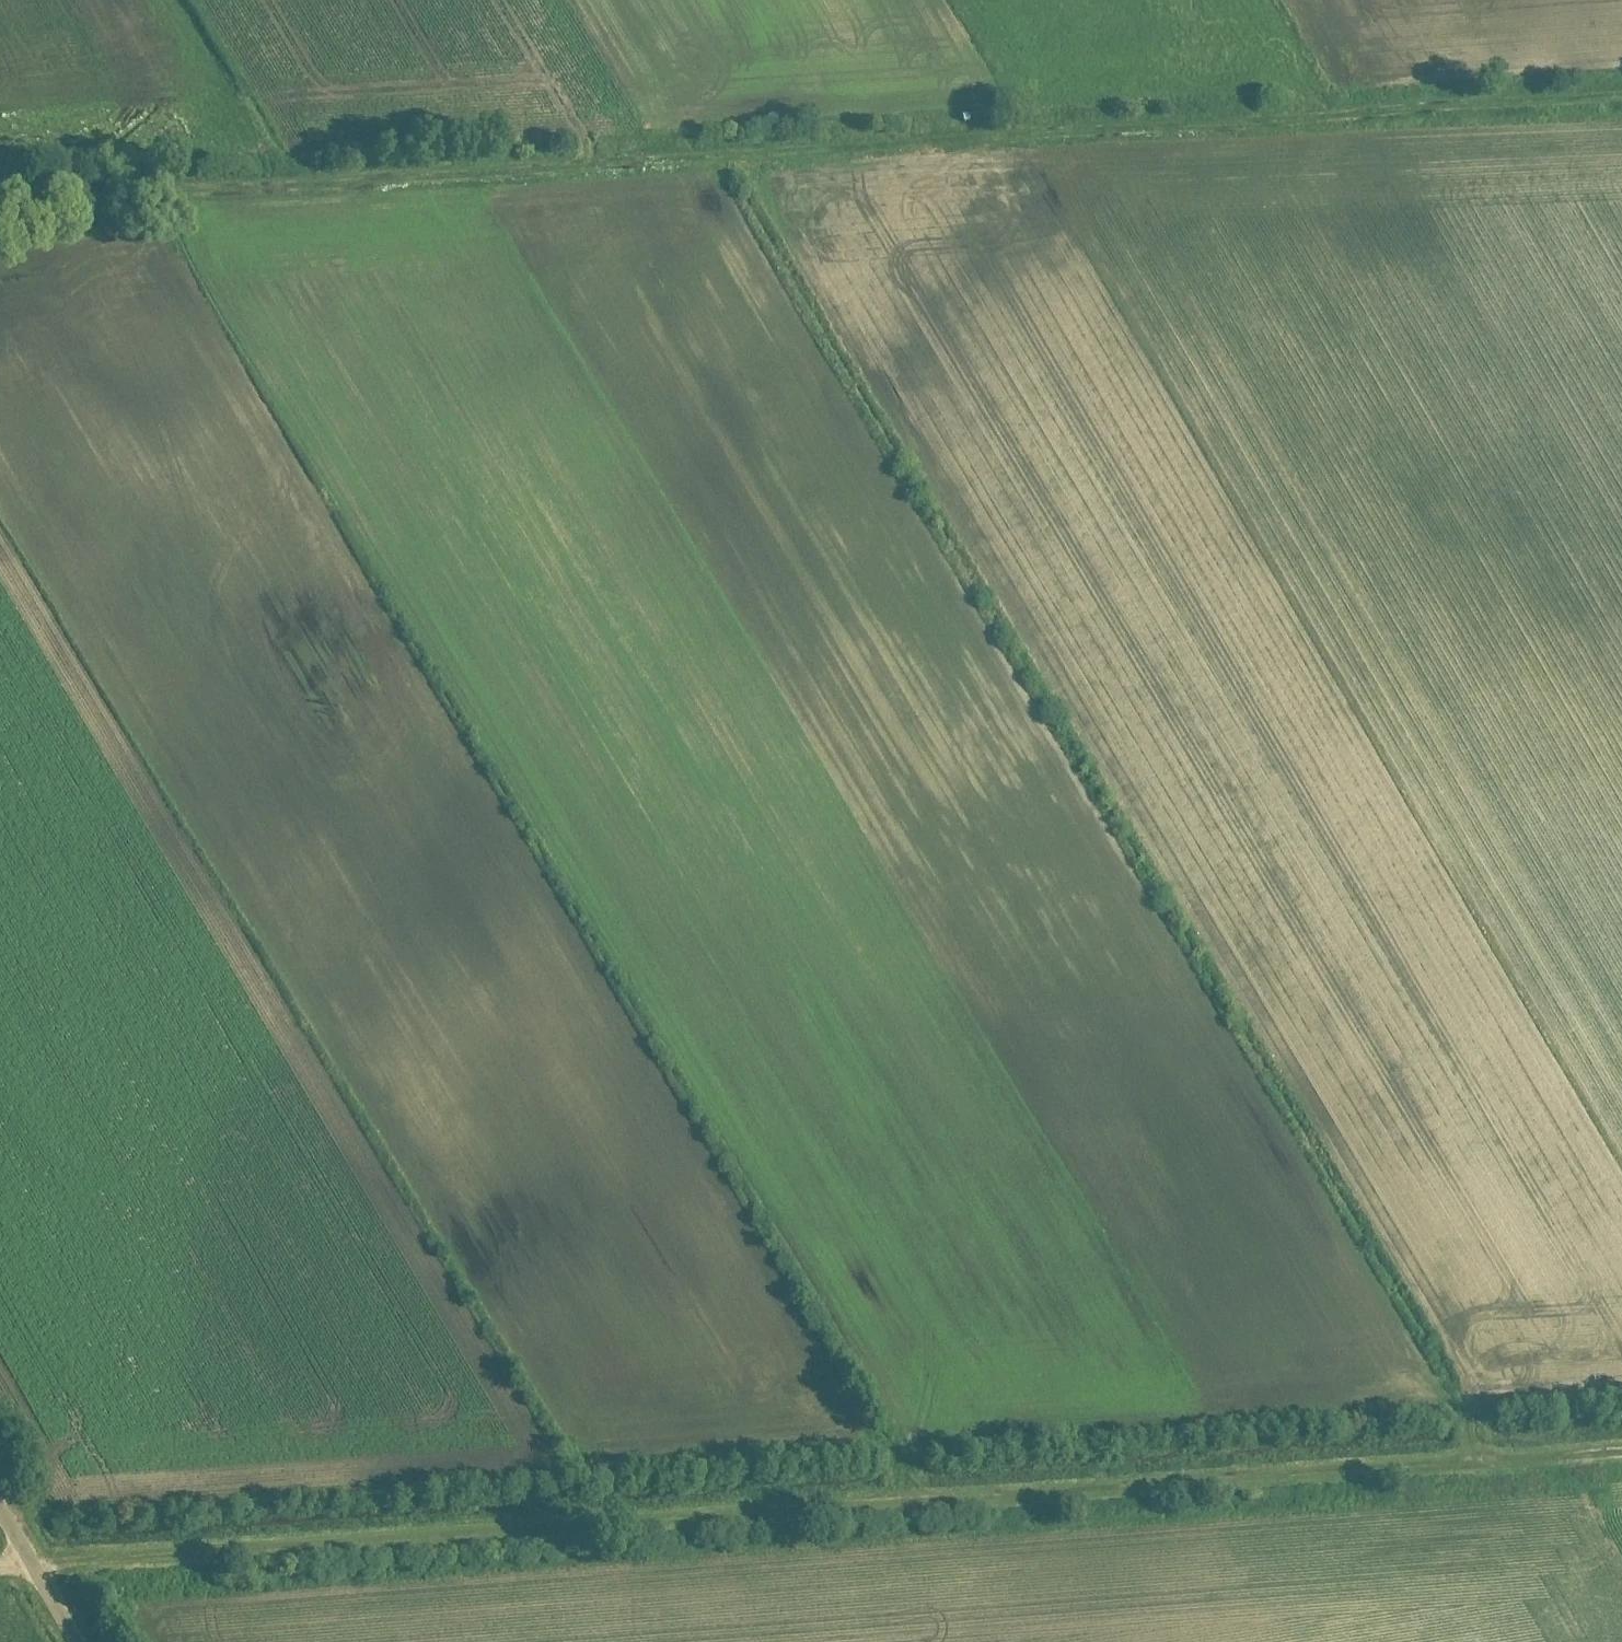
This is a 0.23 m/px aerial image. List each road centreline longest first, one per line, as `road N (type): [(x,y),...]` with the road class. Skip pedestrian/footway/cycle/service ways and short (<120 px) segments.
road 1 (track): [(0,208),(1621,89)]
road 2 (track): [(1621,1456),(0,1568)]
road 3 (residential): [(0,1518),(70,1641)]

